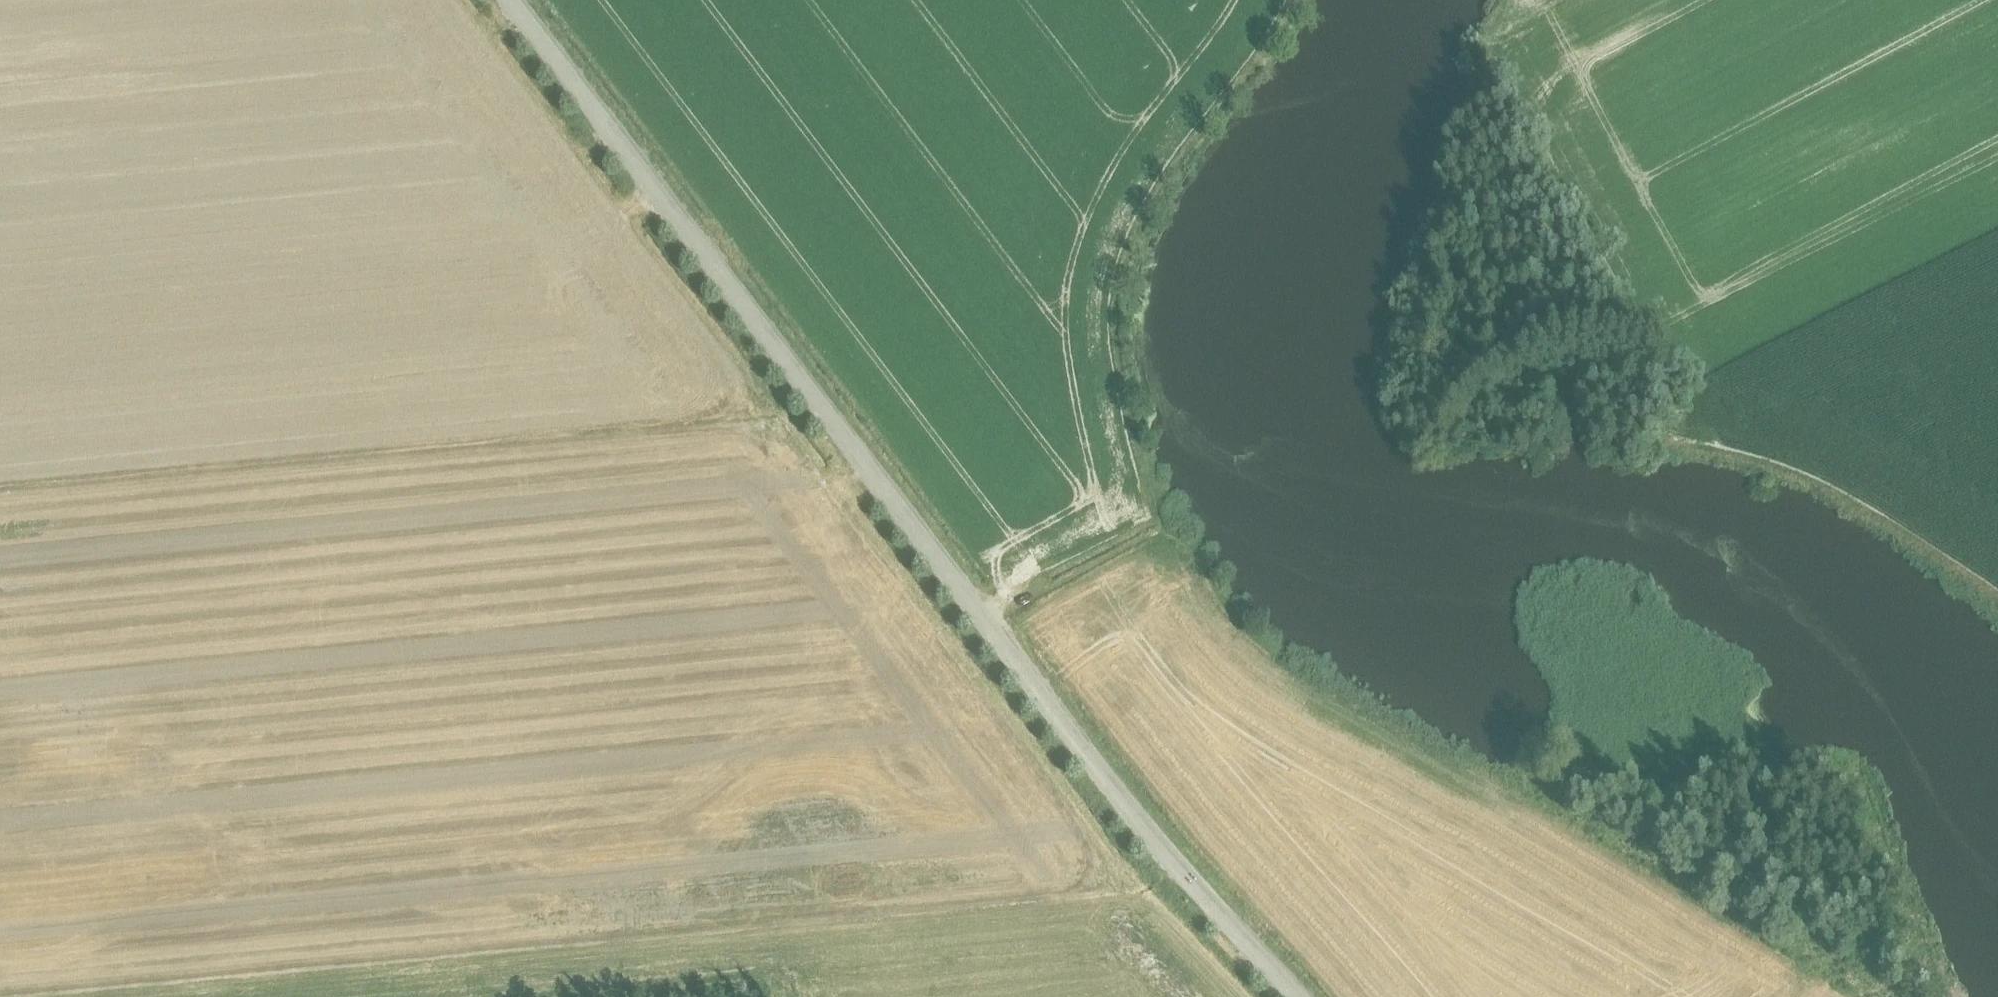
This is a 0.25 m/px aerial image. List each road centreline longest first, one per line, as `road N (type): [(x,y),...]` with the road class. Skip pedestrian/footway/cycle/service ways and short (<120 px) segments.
road 1 (tertiary): [(1294,996),(1165,849),(891,506),(511,0)]

